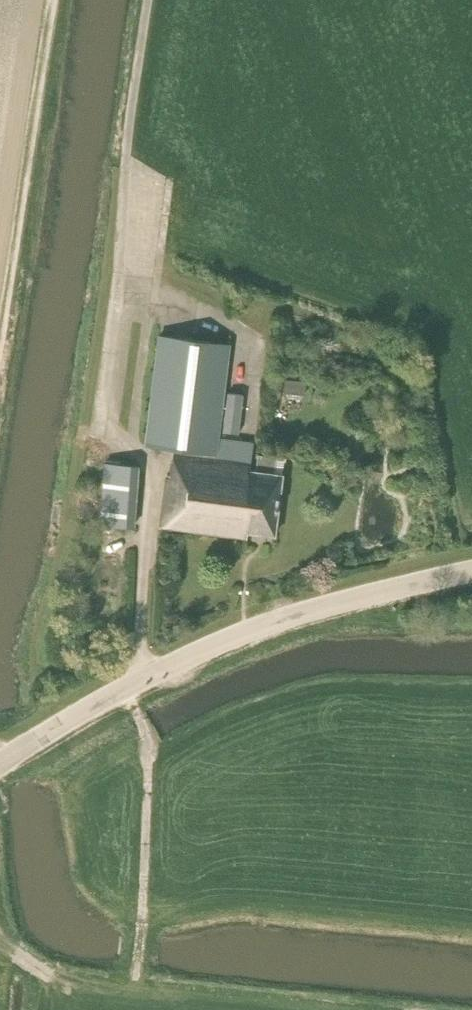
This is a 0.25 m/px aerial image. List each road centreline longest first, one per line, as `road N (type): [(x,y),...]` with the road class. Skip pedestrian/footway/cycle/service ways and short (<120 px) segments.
road 1 (tertiary): [(0,763),(124,689),(233,635),(471,572)]
road 2 (track): [(153,465),(105,428),(147,0)]
road 3 (track): [(0,343),(56,0)]
road 4 (track): [(124,689),(149,746),(134,980)]

